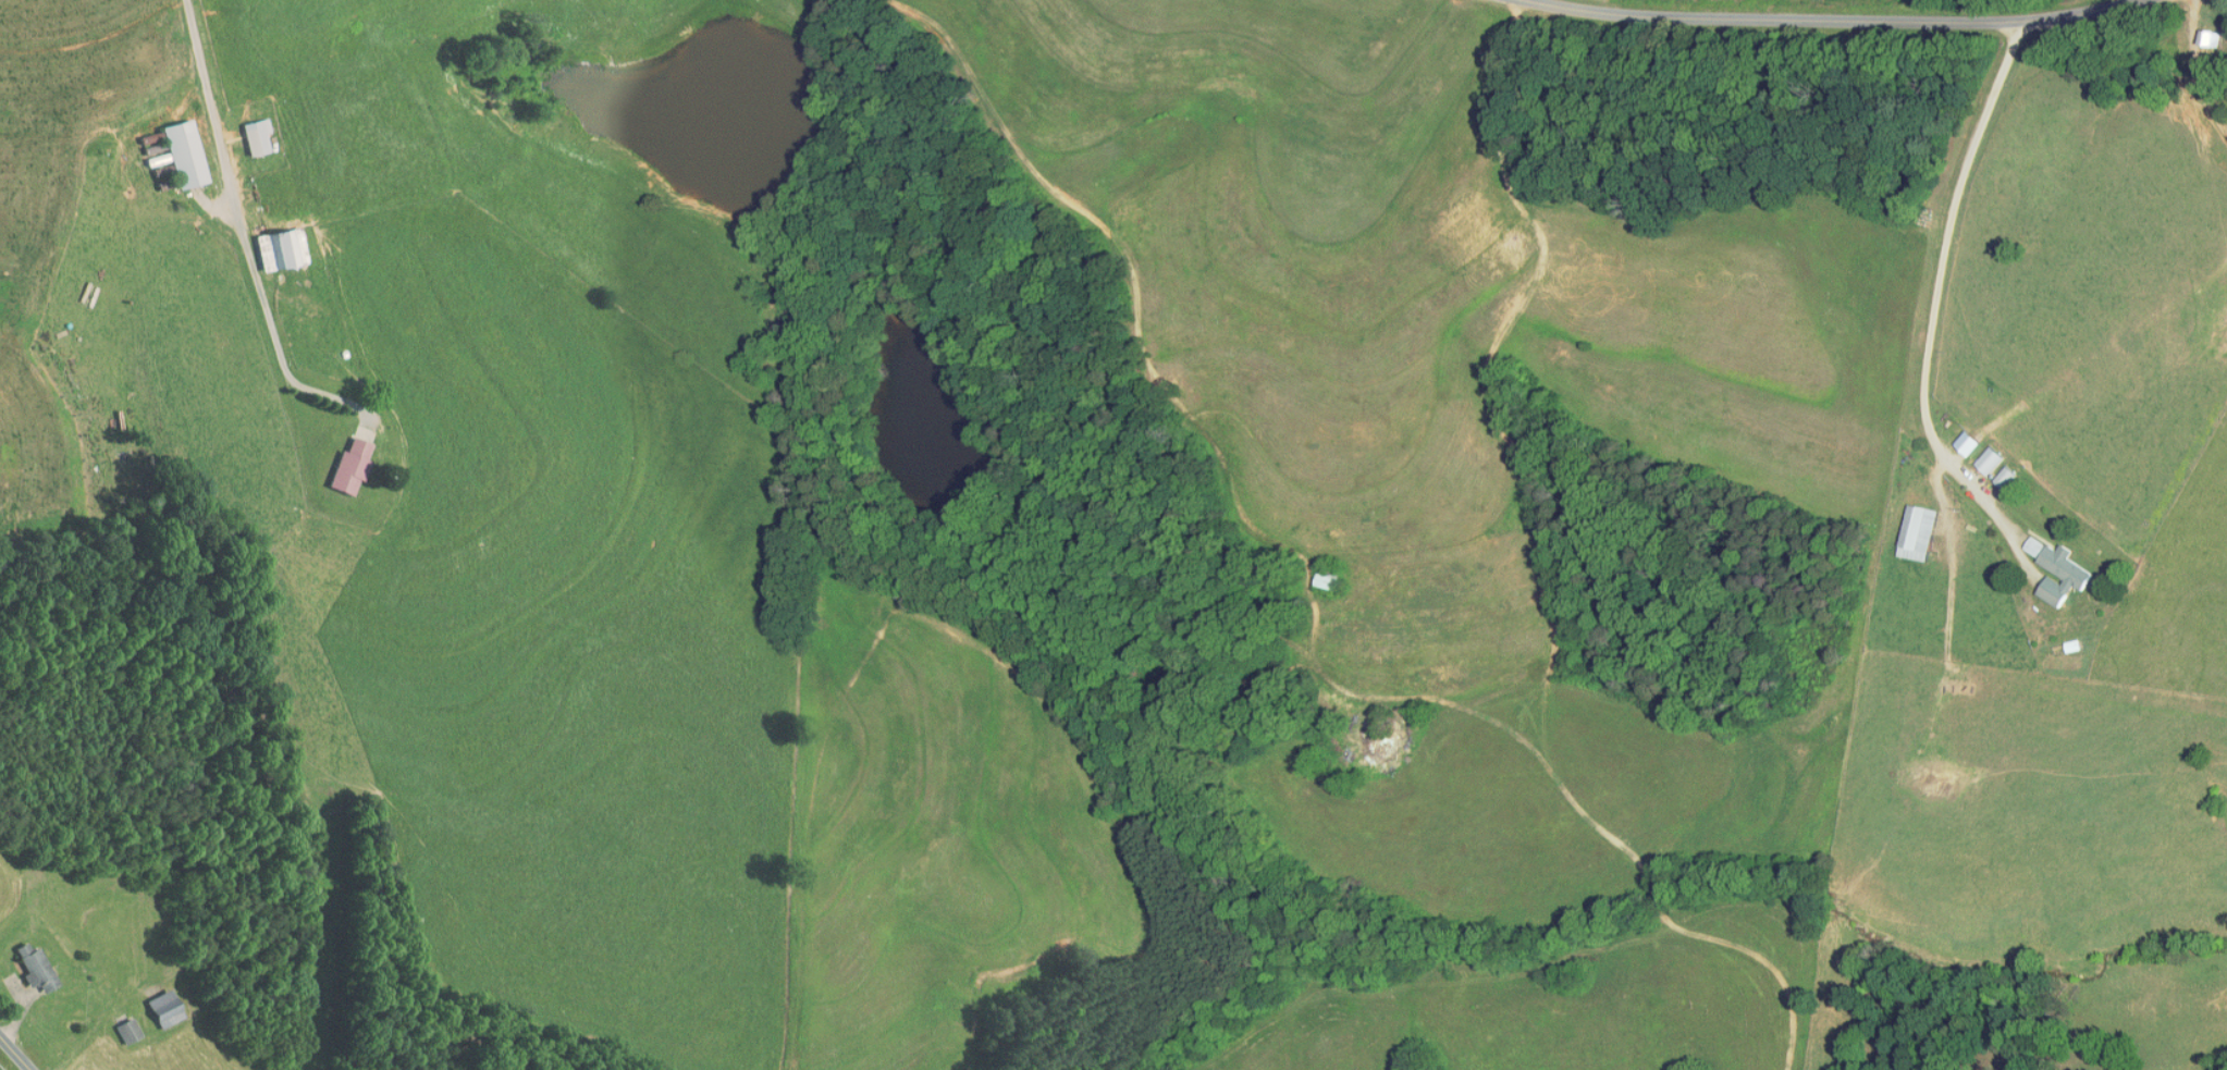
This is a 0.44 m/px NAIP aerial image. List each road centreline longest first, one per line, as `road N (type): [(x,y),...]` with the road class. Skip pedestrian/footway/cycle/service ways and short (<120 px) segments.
road 1 (residential): [(1534,0),(1652,15),(1941,19),(2111,0)]

